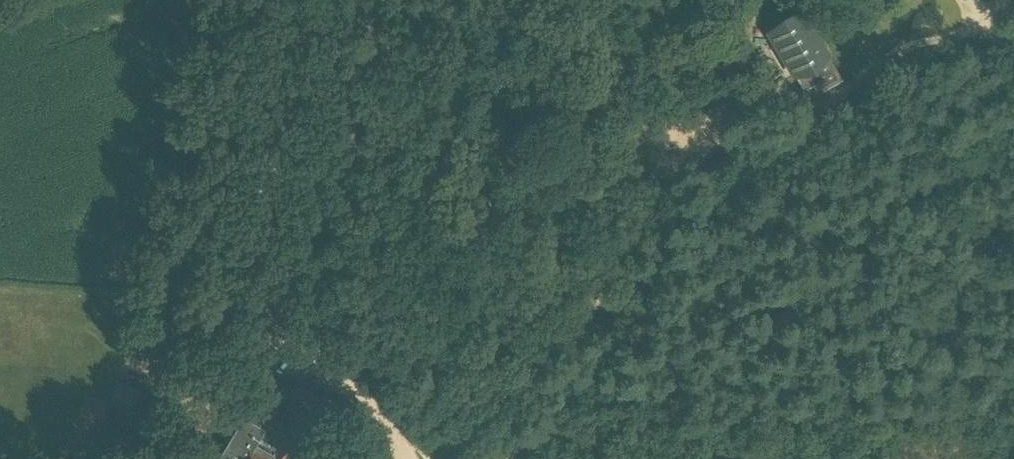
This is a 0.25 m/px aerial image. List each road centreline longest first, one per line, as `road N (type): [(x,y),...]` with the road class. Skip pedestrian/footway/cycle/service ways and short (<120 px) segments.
road 1 (unclassified): [(396,431),(282,324),(266,288),(262,215),(288,0)]

